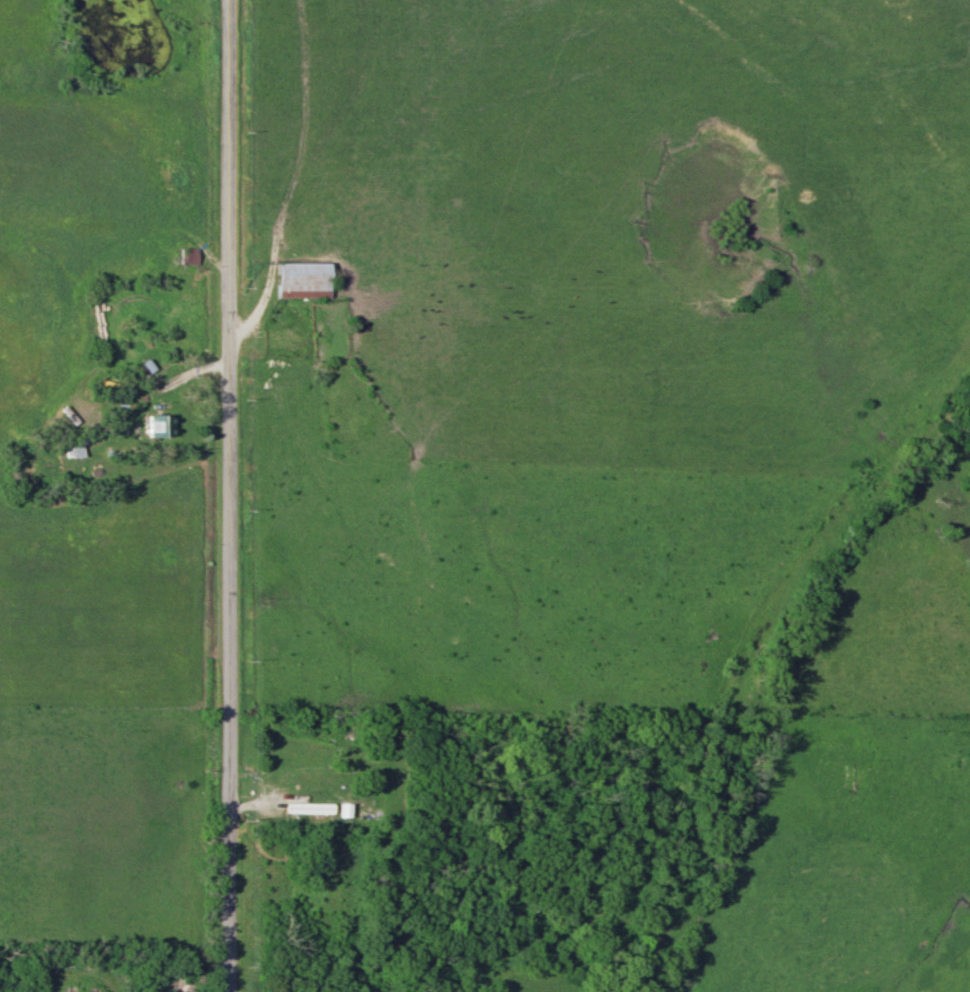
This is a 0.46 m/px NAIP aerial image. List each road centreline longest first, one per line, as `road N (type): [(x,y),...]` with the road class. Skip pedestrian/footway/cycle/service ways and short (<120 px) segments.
road 1 (residential): [(228,991),(227,0)]

